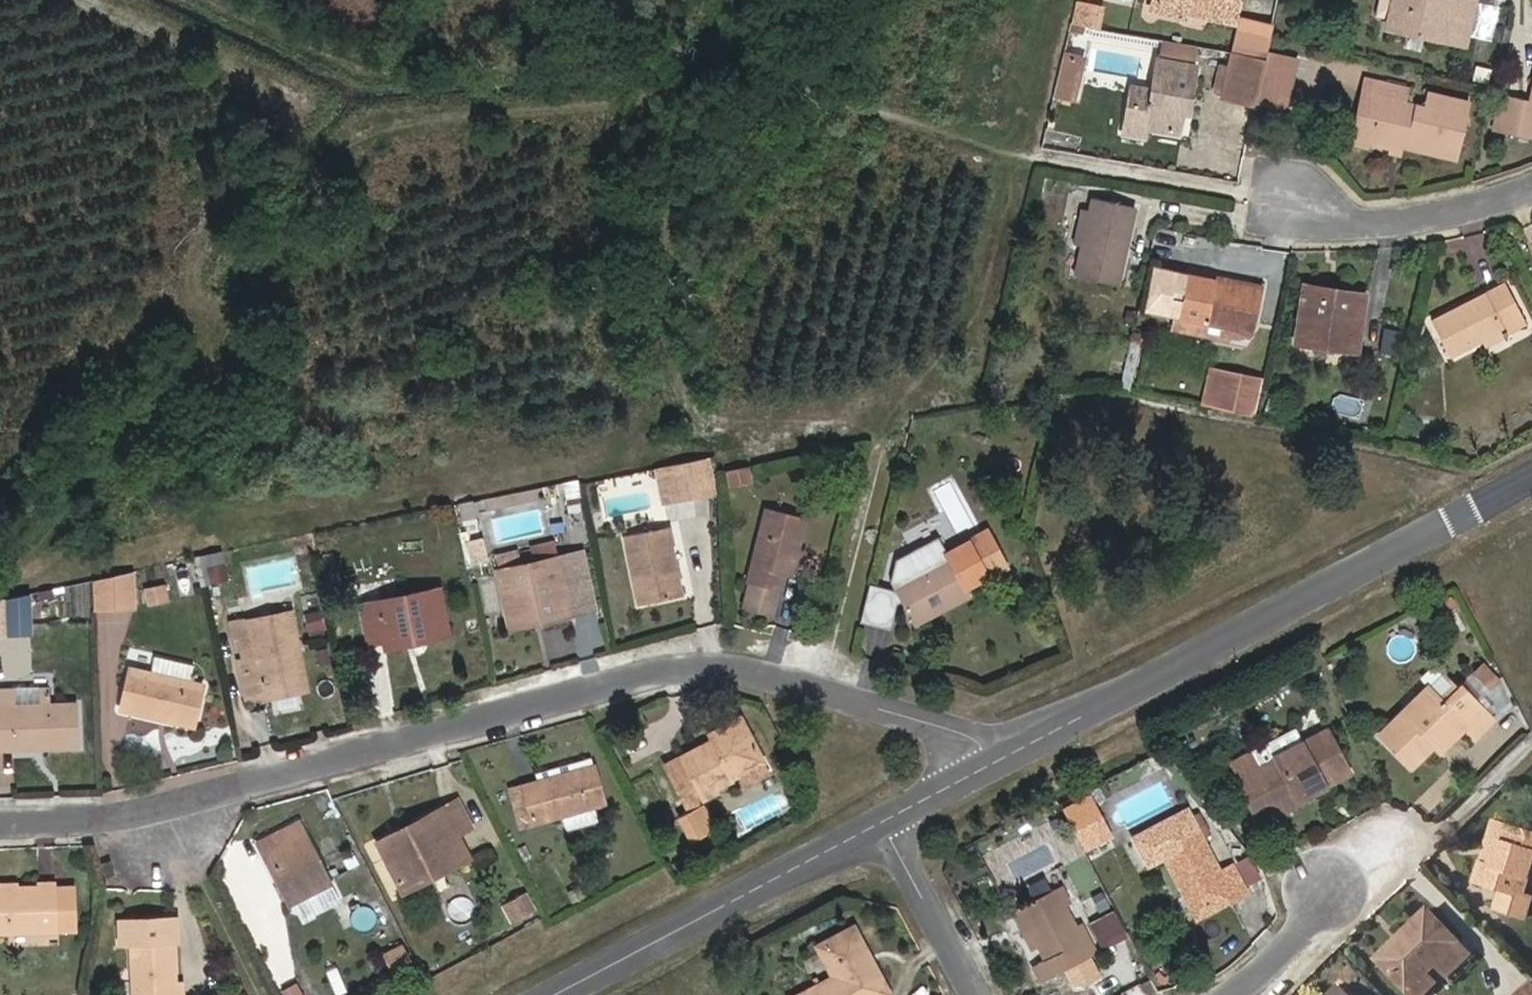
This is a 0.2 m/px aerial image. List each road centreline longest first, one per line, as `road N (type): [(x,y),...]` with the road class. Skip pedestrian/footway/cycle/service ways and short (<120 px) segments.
road 1 (track): [(68,0),(296,104),(185,304),(236,327),(378,127),(748,77)]
road 2 (track): [(231,0),(372,68),(736,19),(748,77),(1006,149),(1290,207)]
road 3 (residential): [(1015,758),(966,730),(748,669),(690,669),(100,822),(0,825)]
road 4 (tertiary): [(1015,758),(1531,481)]
road 5 (tertiary): [(563,994),(891,824)]
road 6 (residential): [(1290,207),(1425,217),(1531,184)]
road 7 (residential): [(974,994),(891,824)]
road 8 (residential): [(1335,885),(1291,953),(1240,994)]
road 9 (tertiary): [(891,824),(1015,758)]

